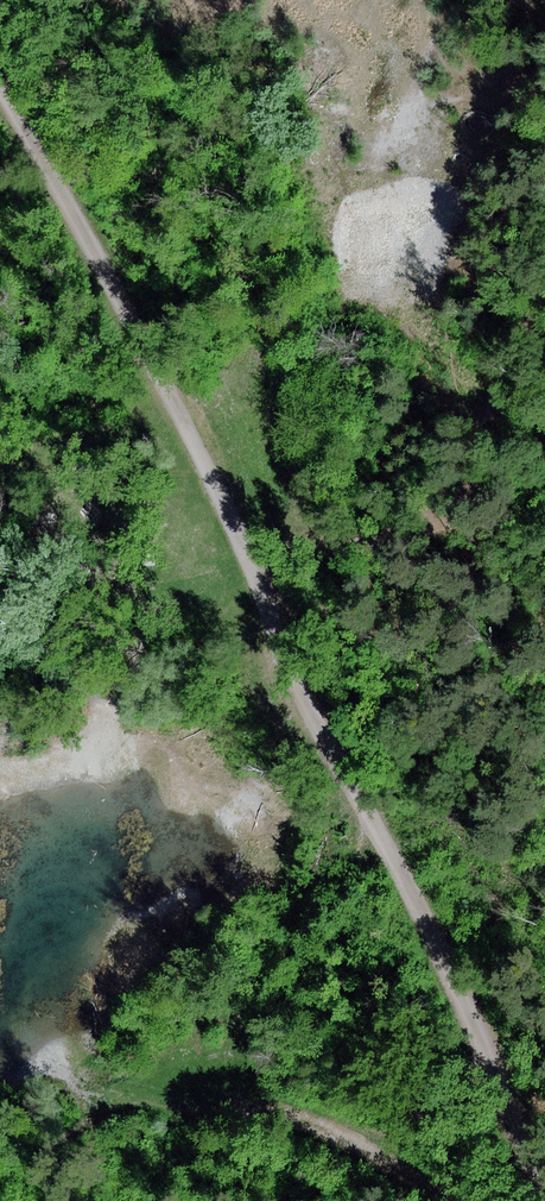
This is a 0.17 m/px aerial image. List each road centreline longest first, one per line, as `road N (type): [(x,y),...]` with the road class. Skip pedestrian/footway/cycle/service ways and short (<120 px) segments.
road 1 (track): [(544,1175),(83,217),(0,86)]
road 2 (track): [(544,407),(510,445),(328,487),(281,488),(235,521)]
road 3 (track): [(195,1099),(271,1112),(382,1159),(447,1200)]

